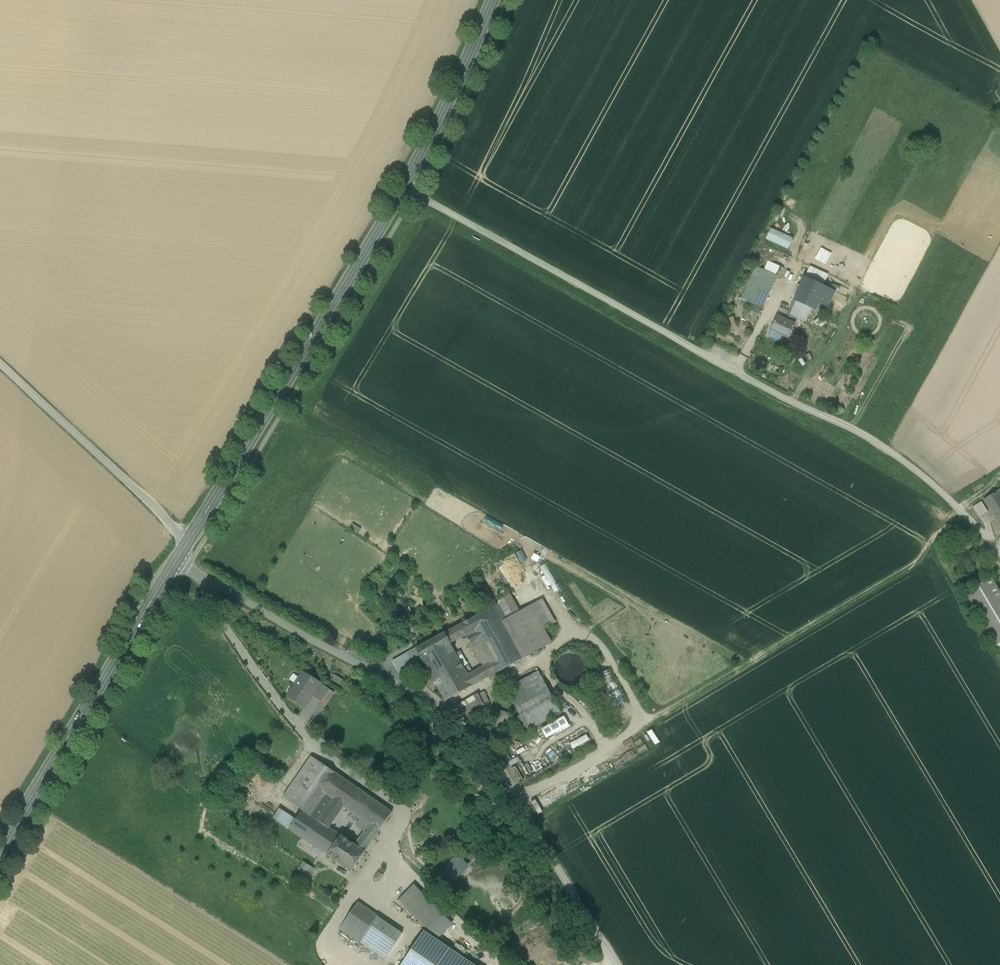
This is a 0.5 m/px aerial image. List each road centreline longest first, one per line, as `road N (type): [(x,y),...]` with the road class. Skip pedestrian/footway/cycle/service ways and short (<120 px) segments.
road 1 (primary): [(493,0),(404,187),(189,541)]
road 2 (primary): [(189,541),(0,853)]
road 3 (track): [(999,554),(928,480),(858,432),(735,372)]
road 4 (track): [(614,964),(464,722)]
road 5 (unclassified): [(0,362),(189,541)]
road 6 (track): [(393,807),(398,815),(331,929),(337,945),(366,964)]

